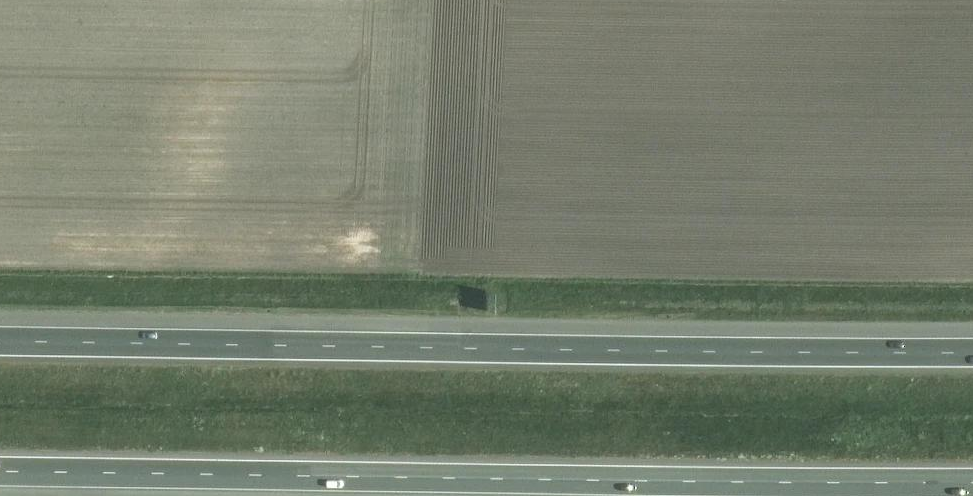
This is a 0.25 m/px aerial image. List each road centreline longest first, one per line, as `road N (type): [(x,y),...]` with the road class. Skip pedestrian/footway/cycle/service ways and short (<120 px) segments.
road 1 (motorway): [(0,470),(972,479)]
road 2 (motorway): [(972,351),(0,342)]

